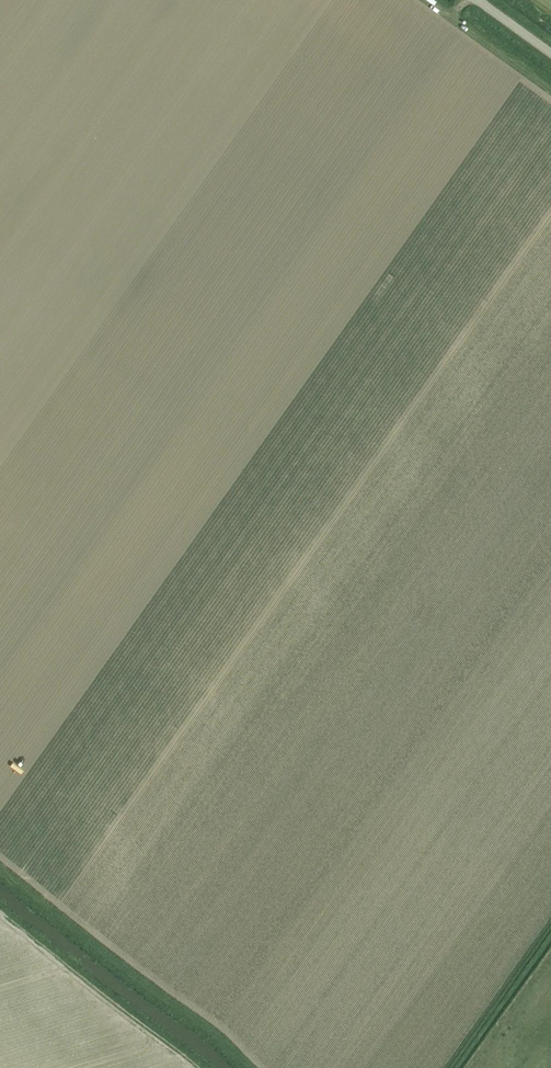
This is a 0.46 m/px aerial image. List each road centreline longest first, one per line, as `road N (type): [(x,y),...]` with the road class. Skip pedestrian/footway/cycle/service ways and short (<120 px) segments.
road 1 (track): [(0,916),(193,1067)]

